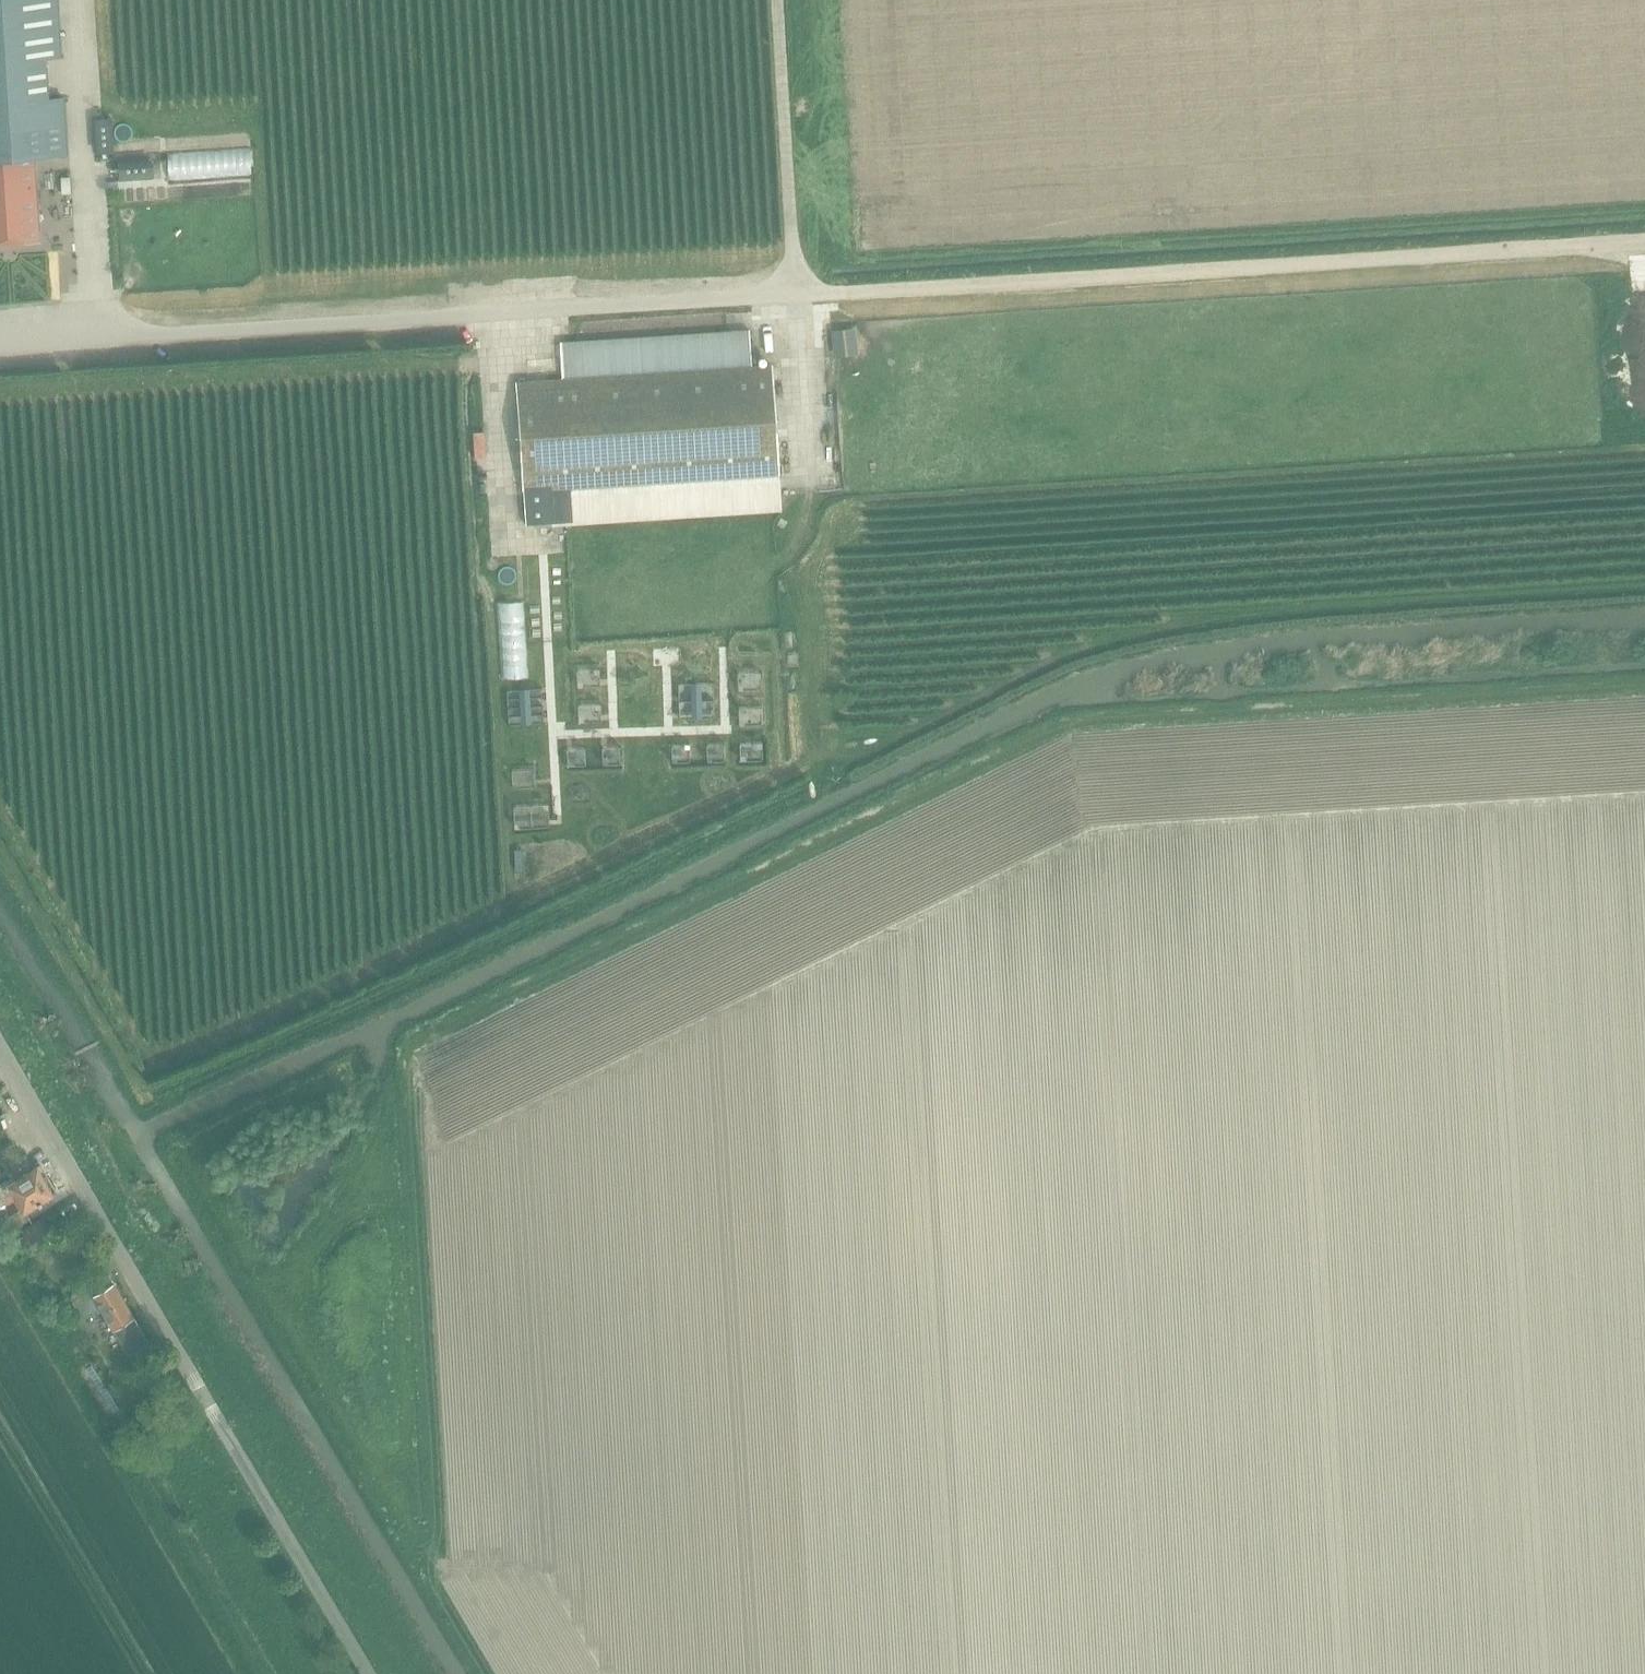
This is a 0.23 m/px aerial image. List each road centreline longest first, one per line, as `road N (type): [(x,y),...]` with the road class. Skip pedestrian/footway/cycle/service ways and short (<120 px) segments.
road 1 (unclassified): [(0,349),(1644,240)]
road 2 (unclassified): [(369,1673),(0,1046)]
road 3 (track): [(776,0),(793,294)]

